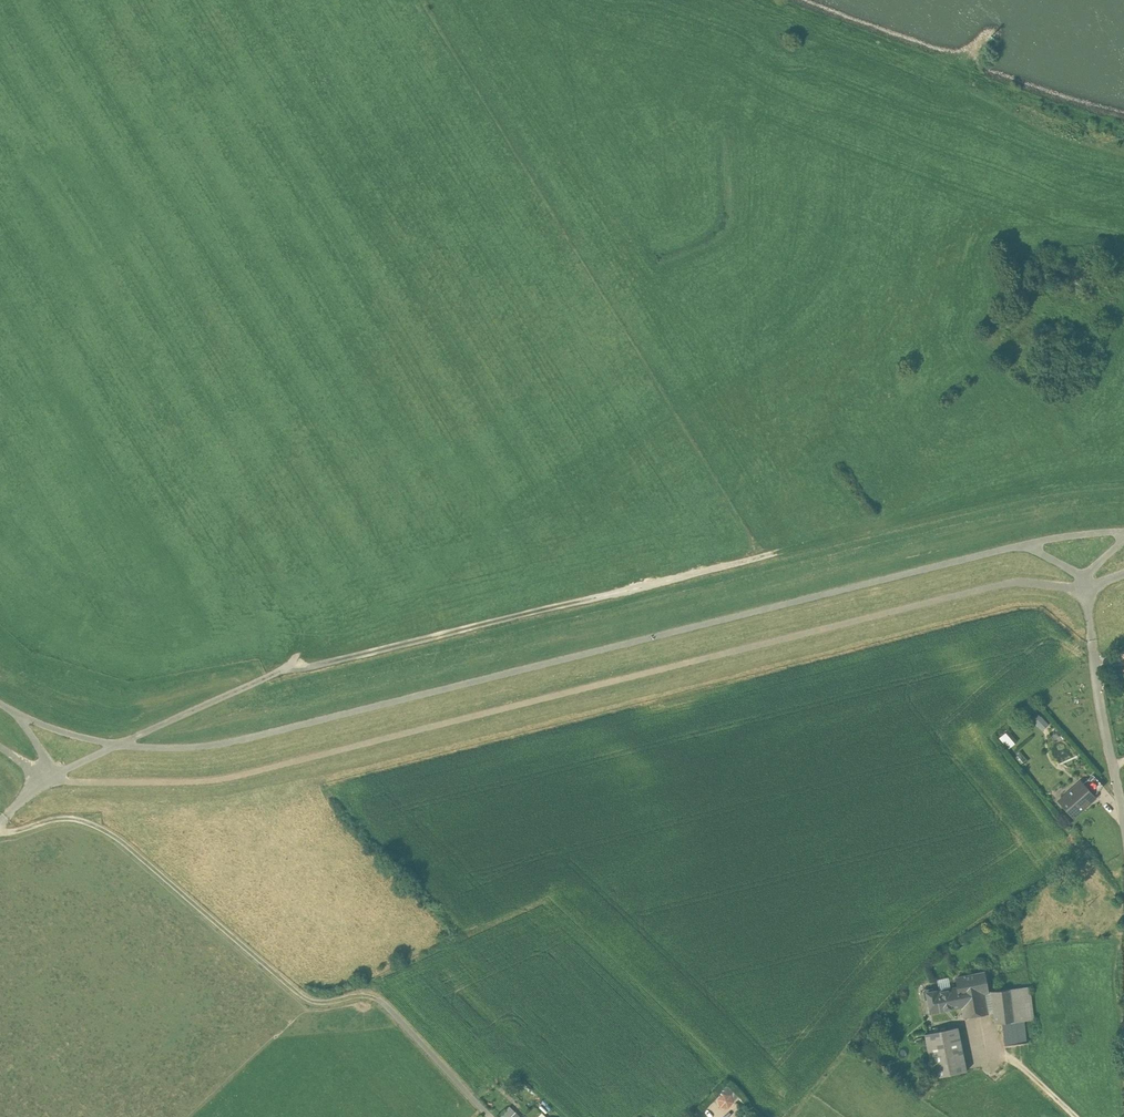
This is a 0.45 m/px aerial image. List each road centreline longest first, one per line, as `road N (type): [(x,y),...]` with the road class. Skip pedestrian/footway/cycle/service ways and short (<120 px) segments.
road 1 (track): [(1090,588),(1015,580),(212,779),(50,775)]
road 2 (track): [(380,1000),(317,1004),(304,997),(89,824),(67,818),(0,831)]
road 3 (residential): [(1123,814),(1094,657),(1090,588)]
road 4 (track): [(118,742),(282,670),(299,650)]
road 5 (residential): [(491,1116),(380,1000)]

